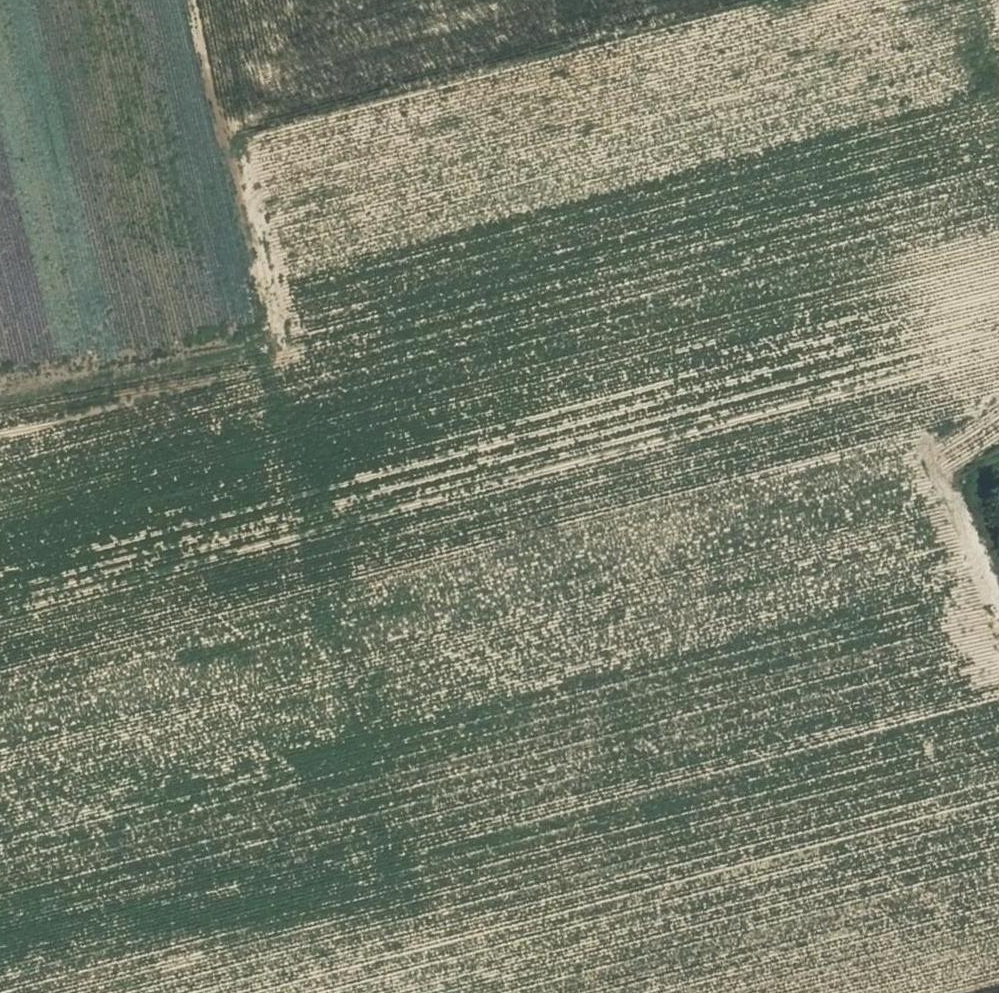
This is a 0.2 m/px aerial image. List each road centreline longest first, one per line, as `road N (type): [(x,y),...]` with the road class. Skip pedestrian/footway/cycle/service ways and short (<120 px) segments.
road 1 (track): [(998,574),(948,456)]

